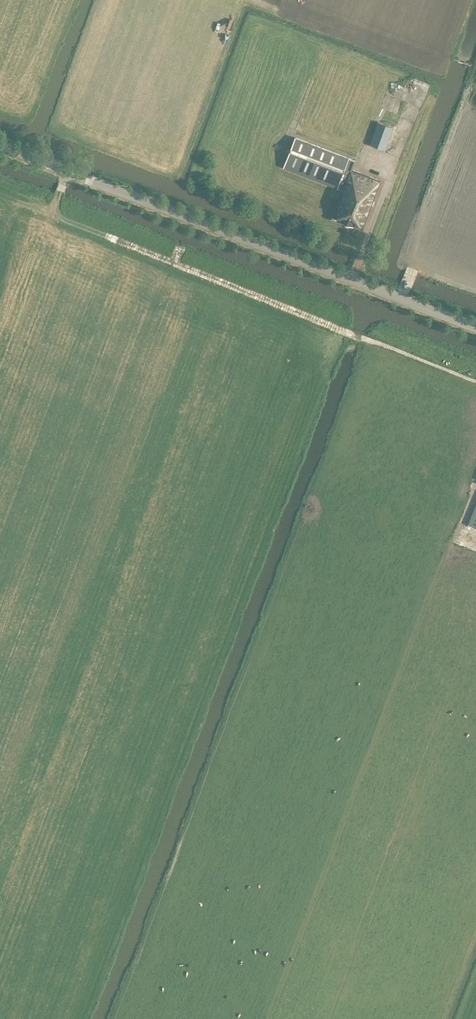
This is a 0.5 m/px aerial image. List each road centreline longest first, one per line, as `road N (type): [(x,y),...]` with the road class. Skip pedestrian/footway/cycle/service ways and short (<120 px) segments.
road 1 (unclassified): [(475,327),(0,145)]
road 2 (track): [(475,382),(337,328)]

